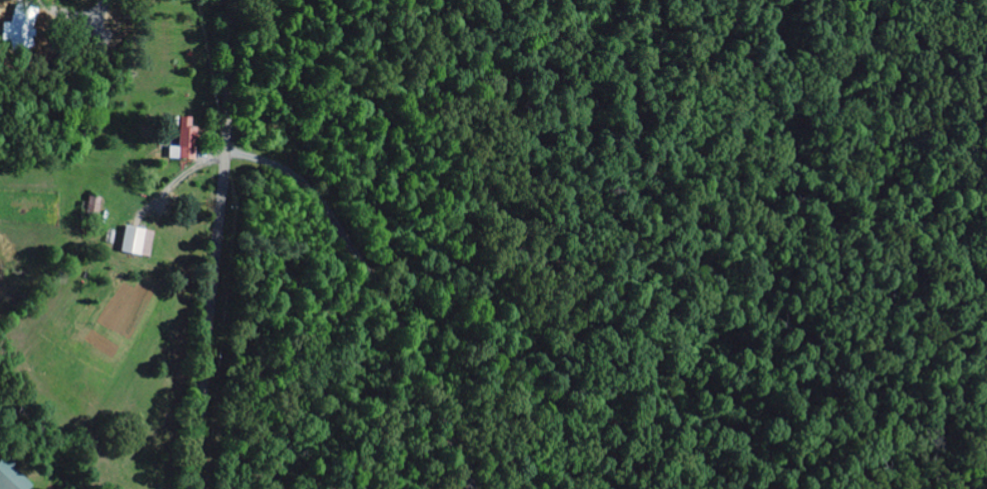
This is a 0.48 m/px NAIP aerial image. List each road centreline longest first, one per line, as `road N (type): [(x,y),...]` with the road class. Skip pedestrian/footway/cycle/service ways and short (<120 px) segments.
road 1 (residential): [(199,488),(238,0)]

